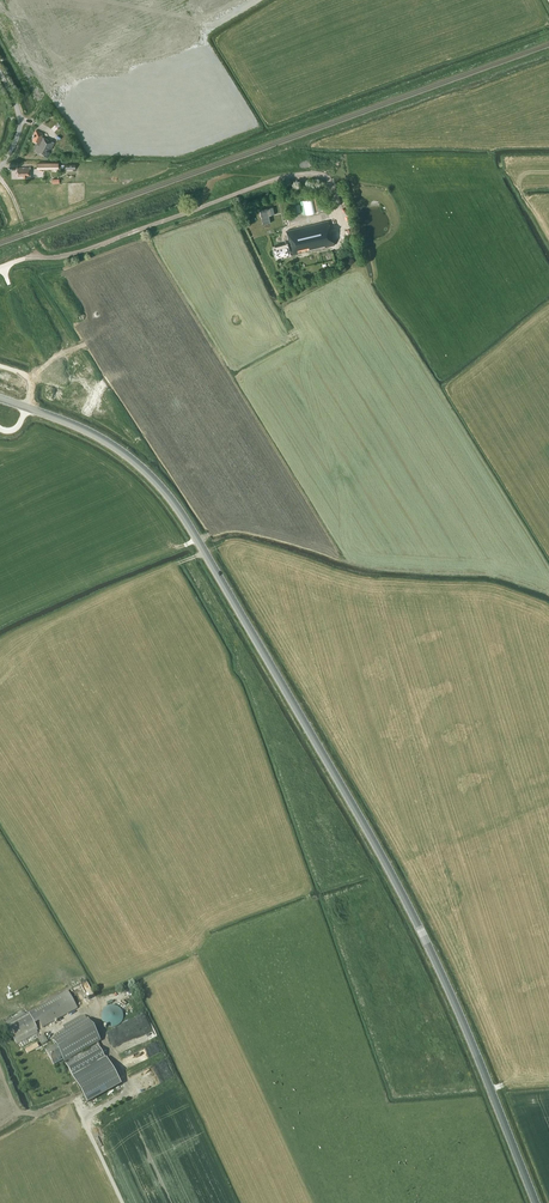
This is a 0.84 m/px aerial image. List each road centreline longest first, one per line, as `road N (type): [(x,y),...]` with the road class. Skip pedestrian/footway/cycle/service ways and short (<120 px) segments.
road 1 (secondary): [(536,1202),(399,885),(180,512),(113,445),(0,397)]

